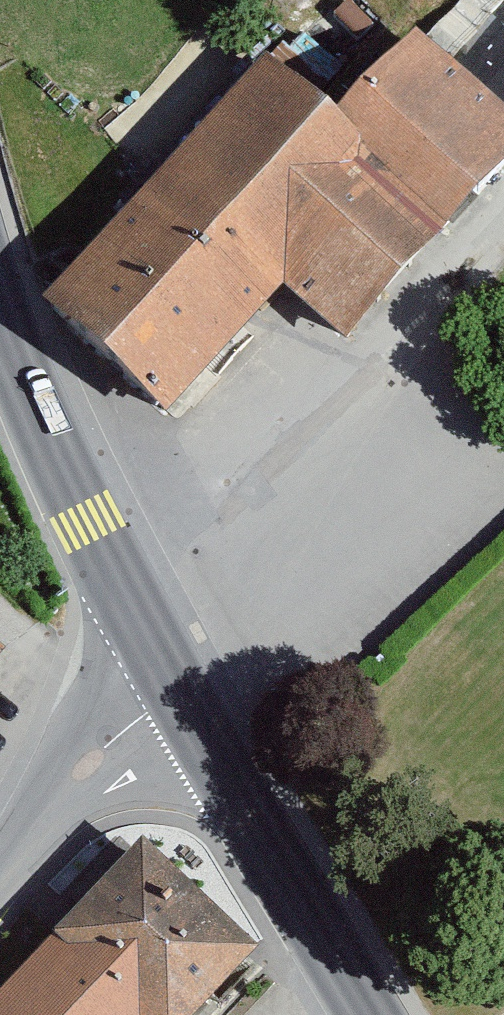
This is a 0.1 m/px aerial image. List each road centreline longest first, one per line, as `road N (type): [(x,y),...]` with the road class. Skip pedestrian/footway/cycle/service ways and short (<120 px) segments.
road 1 (residential): [(503,197),(172,655)]
road 2 (secondary): [(377,1014),(172,655)]
road 3 (secondary): [(172,655),(38,415),(0,300)]
road 4 (unclassified): [(0,874),(172,655)]

